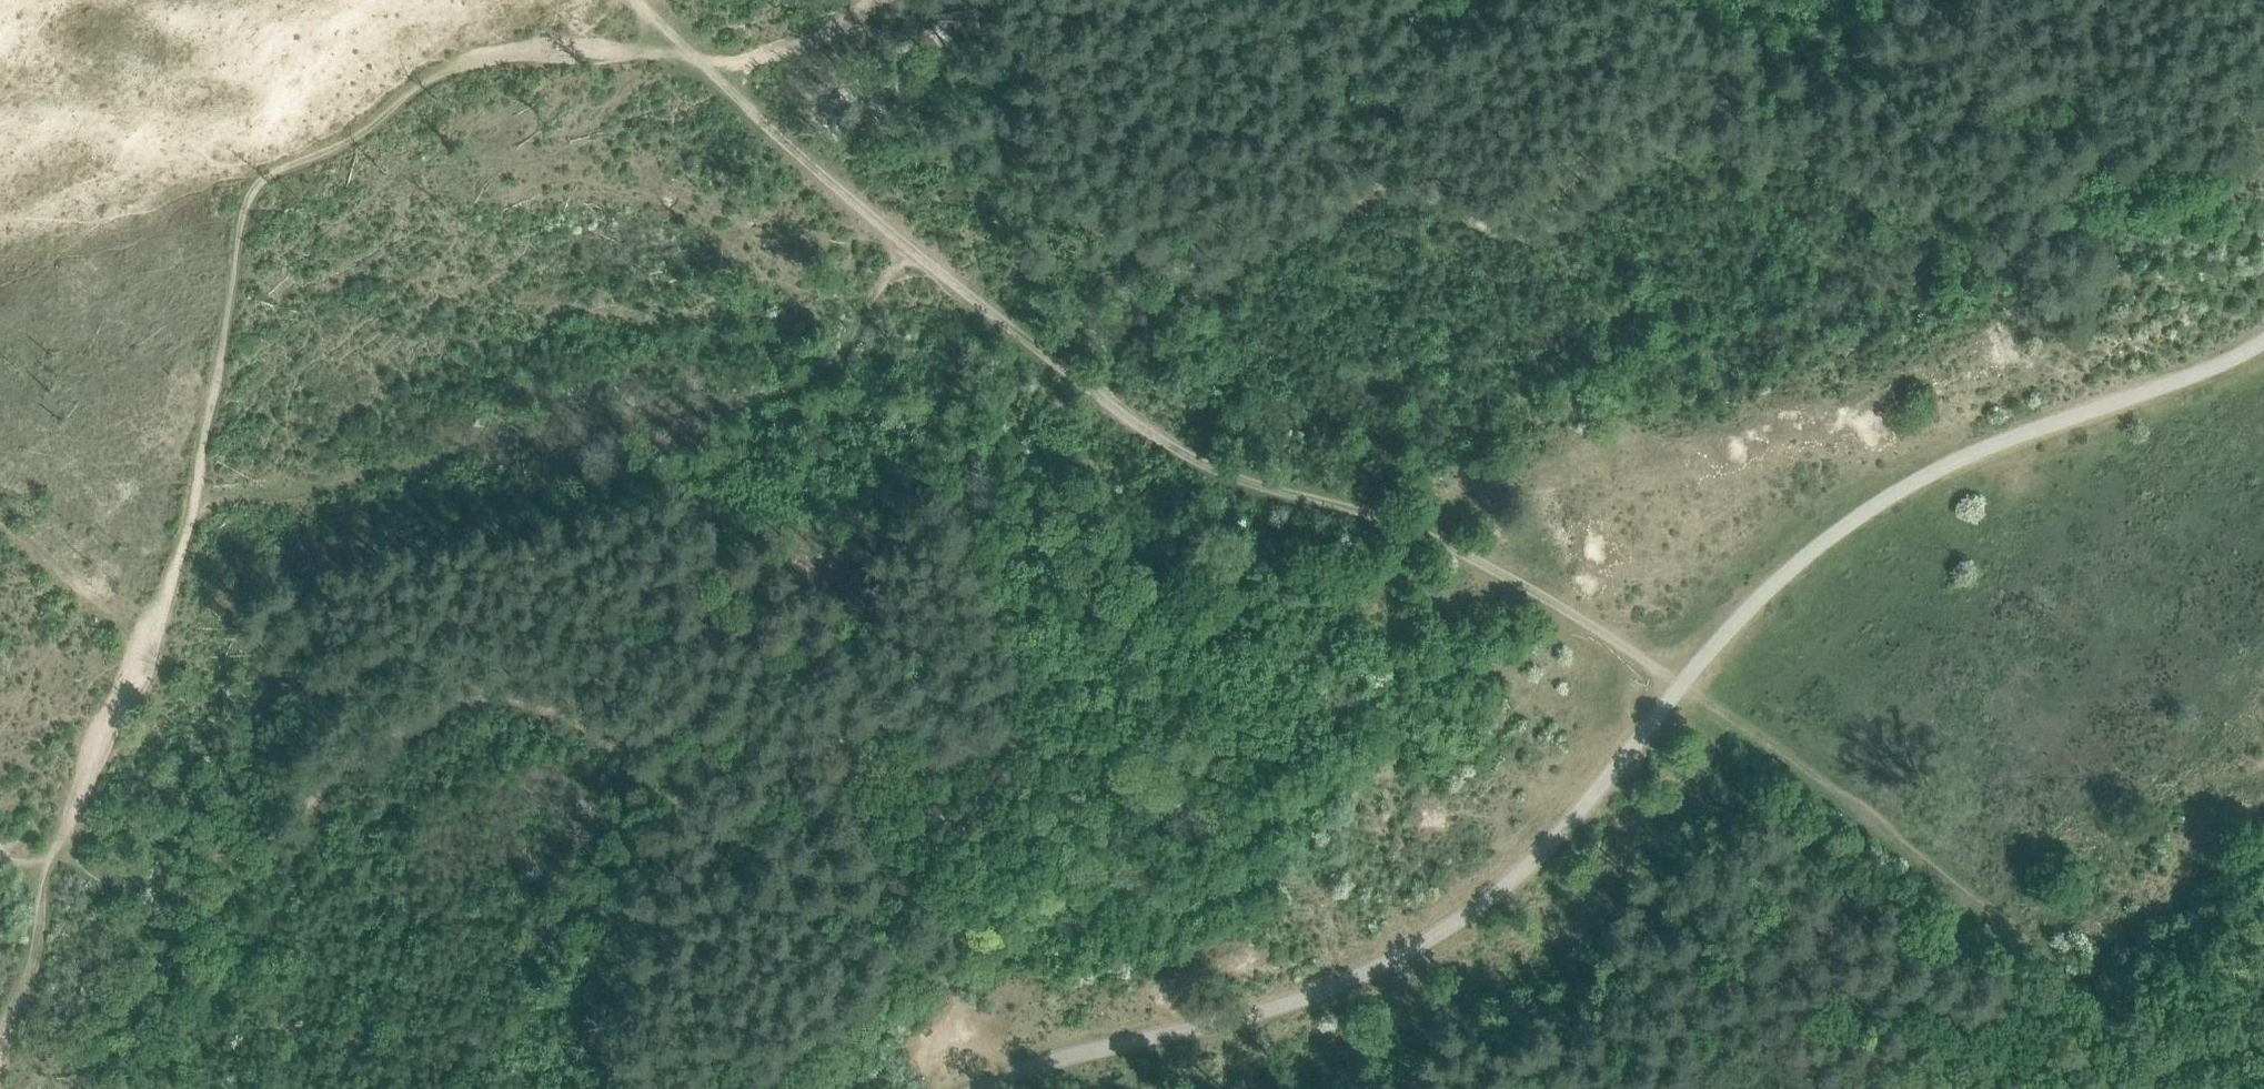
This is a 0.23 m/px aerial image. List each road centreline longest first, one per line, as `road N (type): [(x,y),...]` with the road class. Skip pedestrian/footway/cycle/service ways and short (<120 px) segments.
road 1 (track): [(1976,909),(1854,805),(1680,686)]
road 2 (track): [(1976,909),(2188,1088)]

